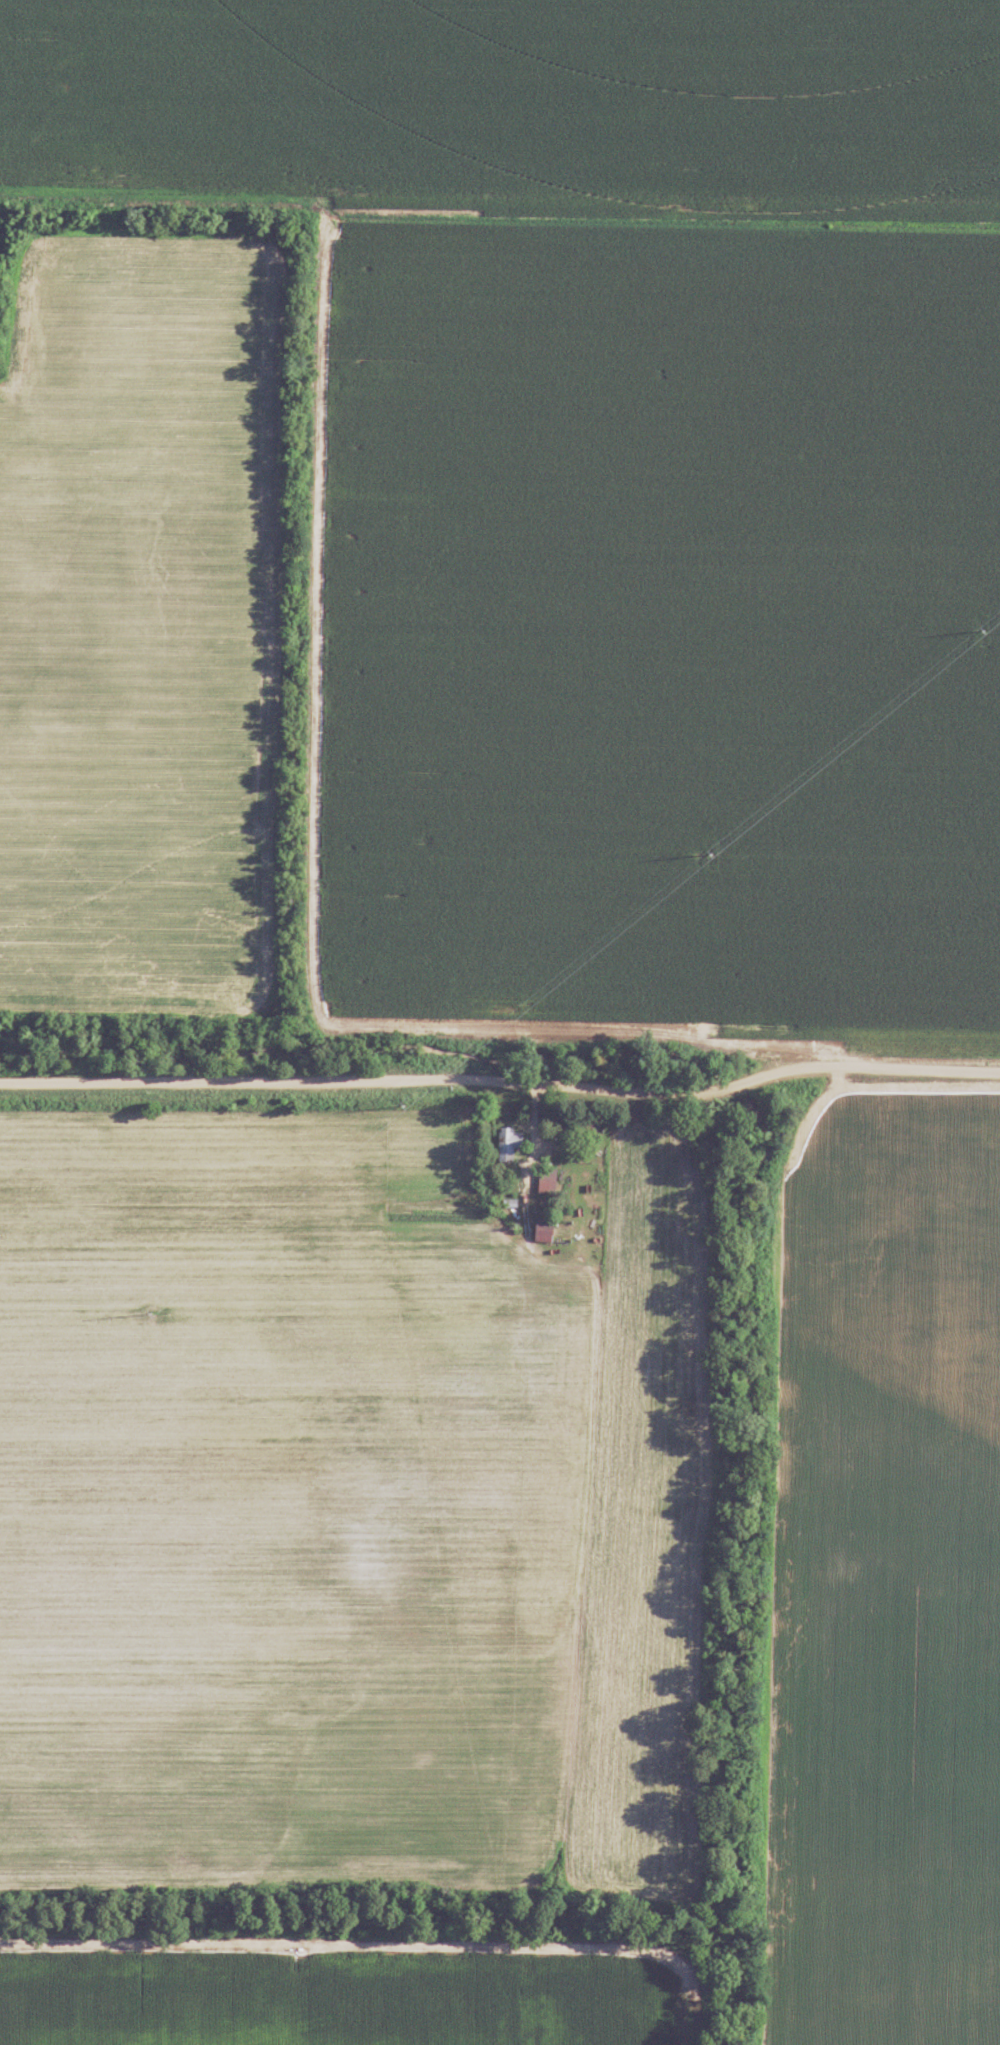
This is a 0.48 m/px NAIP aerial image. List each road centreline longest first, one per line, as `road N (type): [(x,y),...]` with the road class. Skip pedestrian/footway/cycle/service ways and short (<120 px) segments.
road 1 (residential): [(999,1072),(796,1068),(681,1093),(524,1082),(0,1080)]

